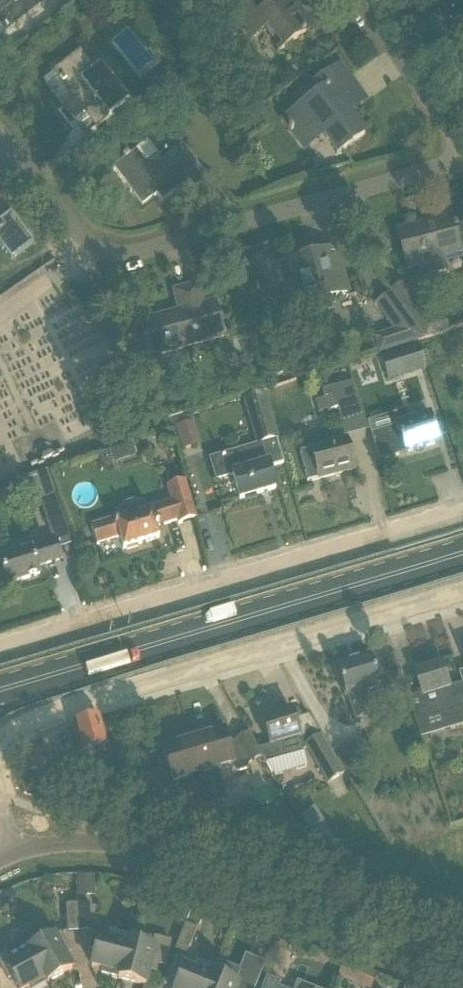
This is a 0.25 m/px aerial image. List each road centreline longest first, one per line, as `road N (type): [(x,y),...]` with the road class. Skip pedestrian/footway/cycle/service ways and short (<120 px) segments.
road 1 (residential): [(0,142),(95,250),(126,253),(462,160)]
road 2 (residential): [(0,740),(32,717),(462,591)]
road 3 (primary): [(0,691),(462,553)]
road 4 (residential): [(0,651),(462,514)]
road 5 (unclassified): [(462,975),(149,854)]
road 6 (residential): [(462,126),(363,0)]
road 7 (unclassified): [(10,853),(86,844),(149,854)]

